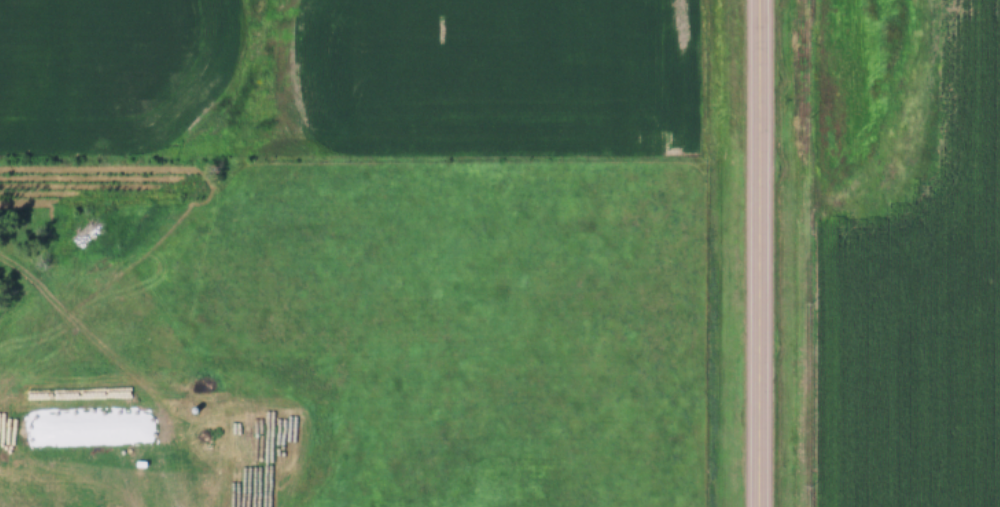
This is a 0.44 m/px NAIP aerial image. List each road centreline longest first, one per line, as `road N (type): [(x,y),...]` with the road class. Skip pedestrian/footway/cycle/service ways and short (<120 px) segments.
road 1 (primary): [(762,506),(762,0)]

